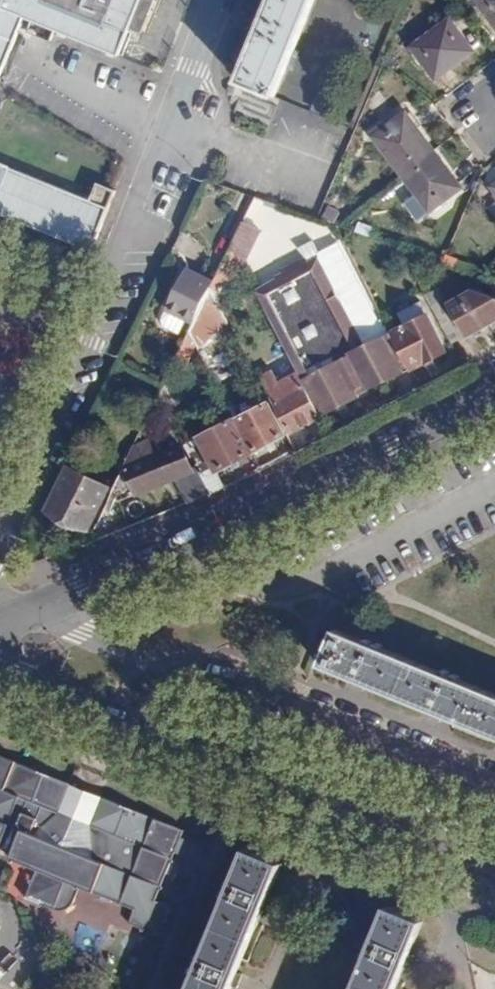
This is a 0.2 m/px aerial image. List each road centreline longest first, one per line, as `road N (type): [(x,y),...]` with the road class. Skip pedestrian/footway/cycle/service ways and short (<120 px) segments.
road 1 (residential): [(0,549),(220,0)]
road 2 (residential): [(0,661),(494,865)]
road 3 (primary): [(494,388),(191,543),(14,608)]
road 4 (residential): [(494,781),(14,608)]

